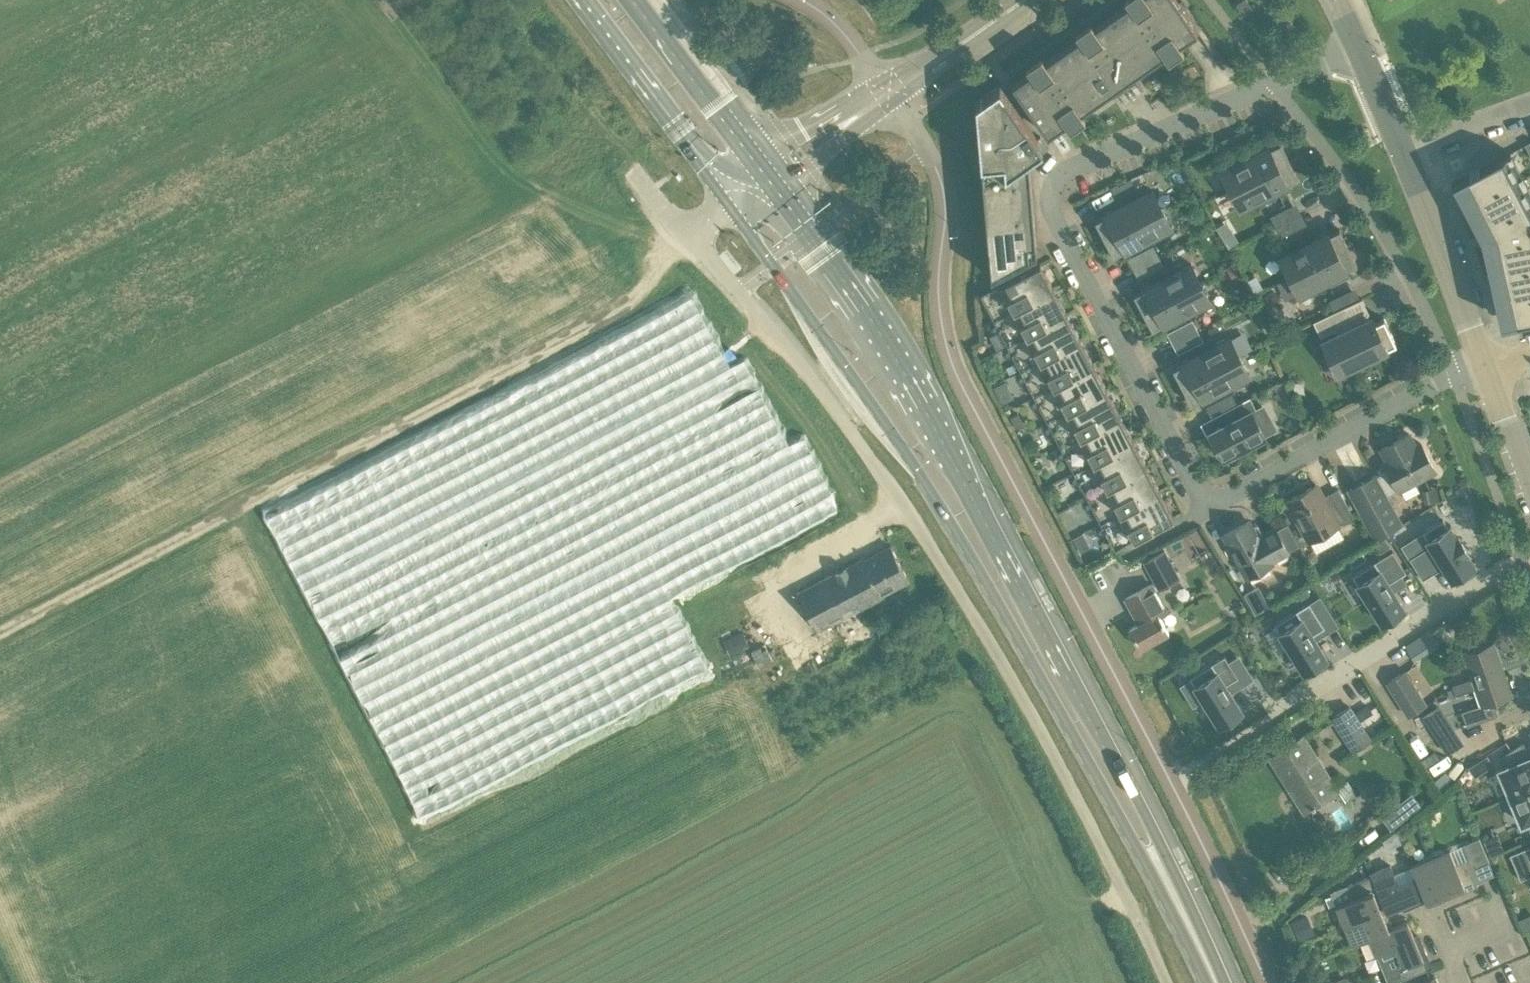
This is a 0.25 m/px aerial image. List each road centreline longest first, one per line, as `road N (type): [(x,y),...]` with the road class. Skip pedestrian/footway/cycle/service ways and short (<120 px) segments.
road 1 (unclassified): [(1271,982),(1170,766),(947,351),(941,321),(945,195),(891,96)]
road 2 (residential): [(1454,374),(1207,507),(1050,197),(1066,169),(1276,82)]
road 3 (track): [(676,223),(633,303),(0,632)]
road 4 (primary): [(1029,634),(913,386),(772,173)]
road 5 (primary): [(729,205),(1029,634)]
road 6 (unclassified): [(985,635),(858,436),(687,234)]
road 7 (primary): [(1216,982),(1157,859),(1029,634)]
road 8 (residential): [(1276,82),(1377,218),(1454,374)]
road 9 (residential): [(1521,560),(1237,727)]
road 10 (primary): [(577,0),(729,205)]
road 11 (tertiary): [(1486,364),(1406,152)]
road 12 (primary): [(772,173),(640,0)]
road 13 (tertiary): [(891,96),(1028,0)]
road 14 (tertiary): [(772,173),(891,96)]
road 15 (residential): [(1406,152),(1529,103)]
road 16 (tertiary): [(1529,489),(1486,364)]
road 17 (unclassified): [(891,96),(839,23),(807,0)]

